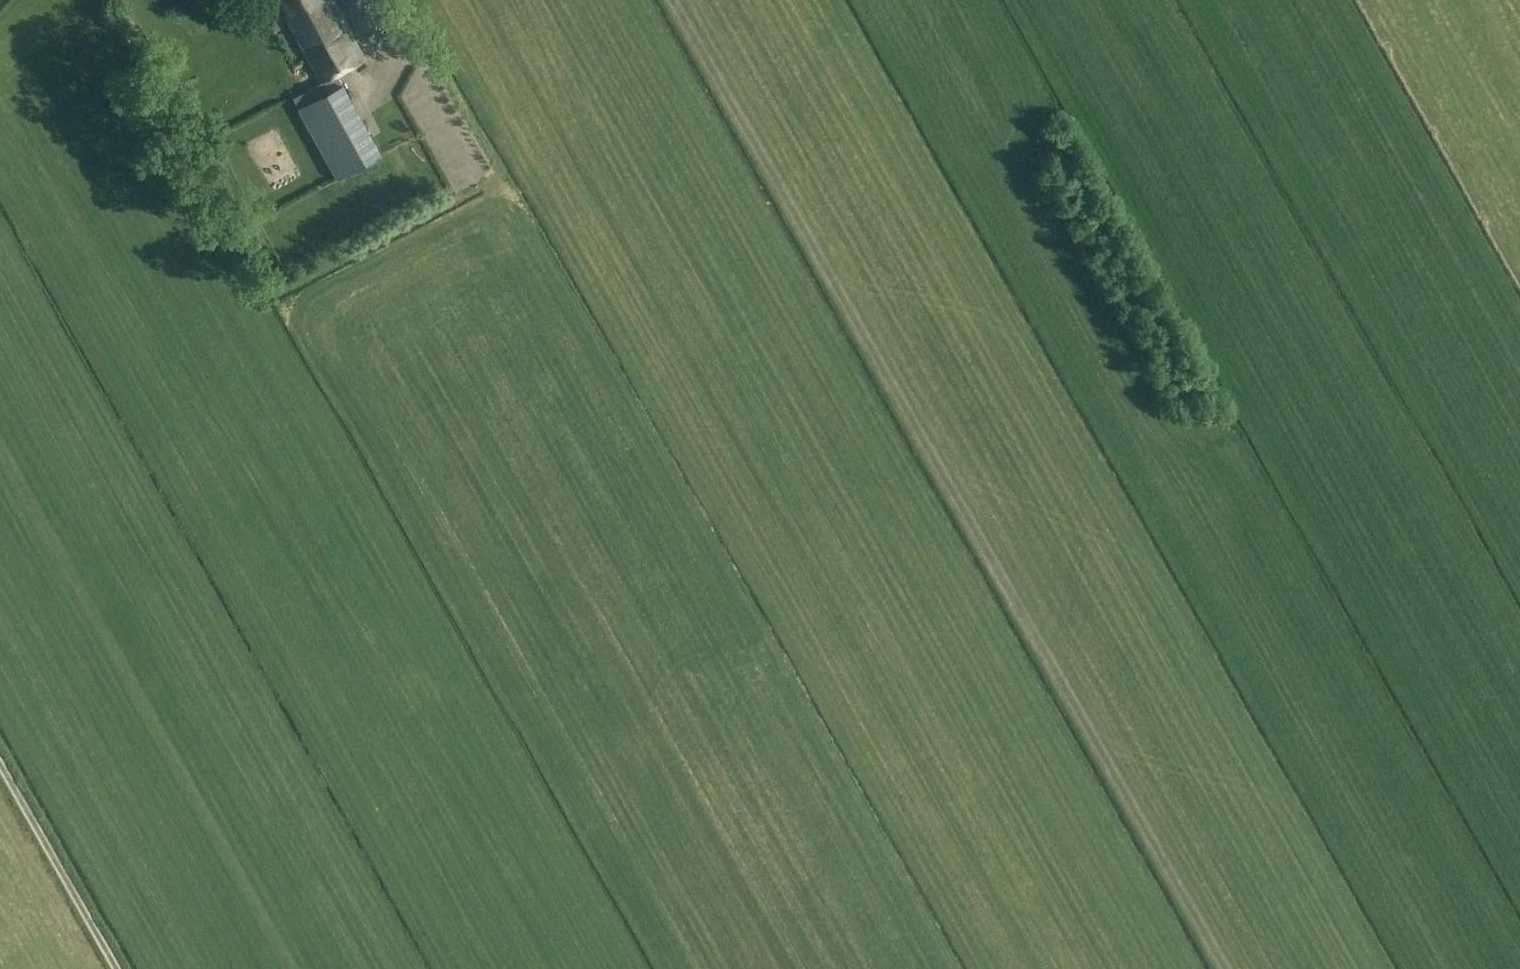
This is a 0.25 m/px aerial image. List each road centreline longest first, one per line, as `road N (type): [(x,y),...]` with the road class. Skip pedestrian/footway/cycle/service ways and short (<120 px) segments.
road 1 (track): [(121,968),(0,758)]

